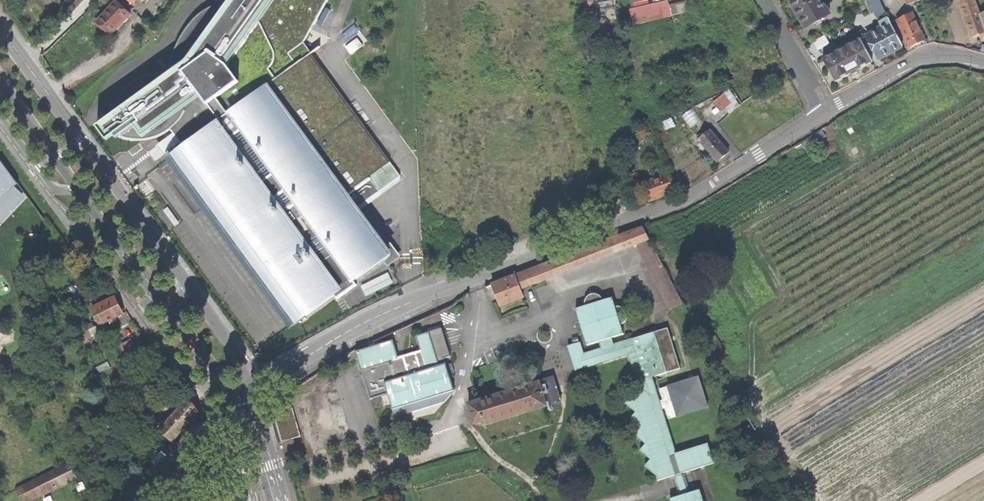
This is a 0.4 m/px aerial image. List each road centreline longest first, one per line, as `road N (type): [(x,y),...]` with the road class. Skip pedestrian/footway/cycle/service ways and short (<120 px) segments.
road 1 (residential): [(826,114),(698,193),(413,301),(276,372),(244,399)]
road 2 (secondary): [(187,288),(0,34)]
road 3 (secondary): [(0,79),(166,306)]
road 4 (residential): [(983,64),(957,56),(918,61),(826,114)]
road 5 (residential): [(826,114),(766,0)]
road 6 (secondary): [(244,399),(237,355),(187,288)]
road 7 (secondary): [(166,306),(221,381),(244,399)]

